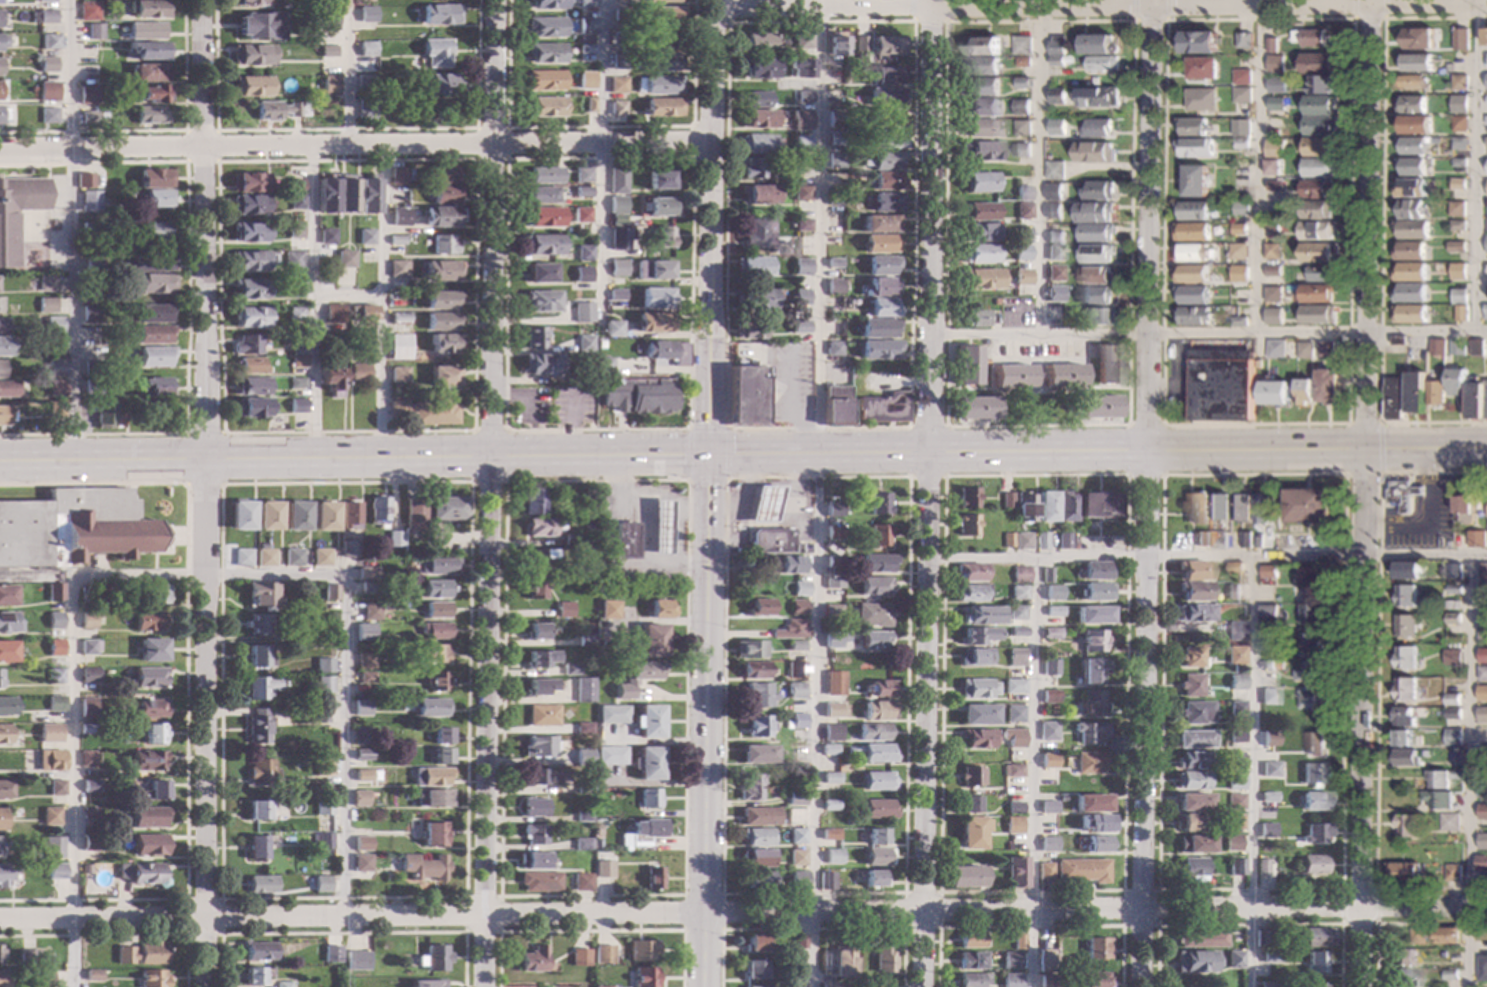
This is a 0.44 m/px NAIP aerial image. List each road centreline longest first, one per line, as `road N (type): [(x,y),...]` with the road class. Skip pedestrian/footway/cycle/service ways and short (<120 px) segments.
road 1 (residential): [(1486,906),(0,922)]
road 2 (residential): [(197,0),(207,463),(204,986)]
road 3 (residential): [(1149,0),(1138,986)]
road 4 (residential): [(494,0),(483,986)]
road 5 (residential): [(931,0),(921,986)]
road 6 (residential): [(1370,3),(1356,986)]
road 7 (secondary): [(709,458),(1486,450)]
road 8 (residential): [(1486,2),(717,9)]
road 9 (residential): [(713,144),(0,151)]
road 10 (secondary): [(709,458),(0,466)]
road 11 (secondary): [(703,986),(709,458)]
road 12 (secondary): [(709,458),(717,0)]

